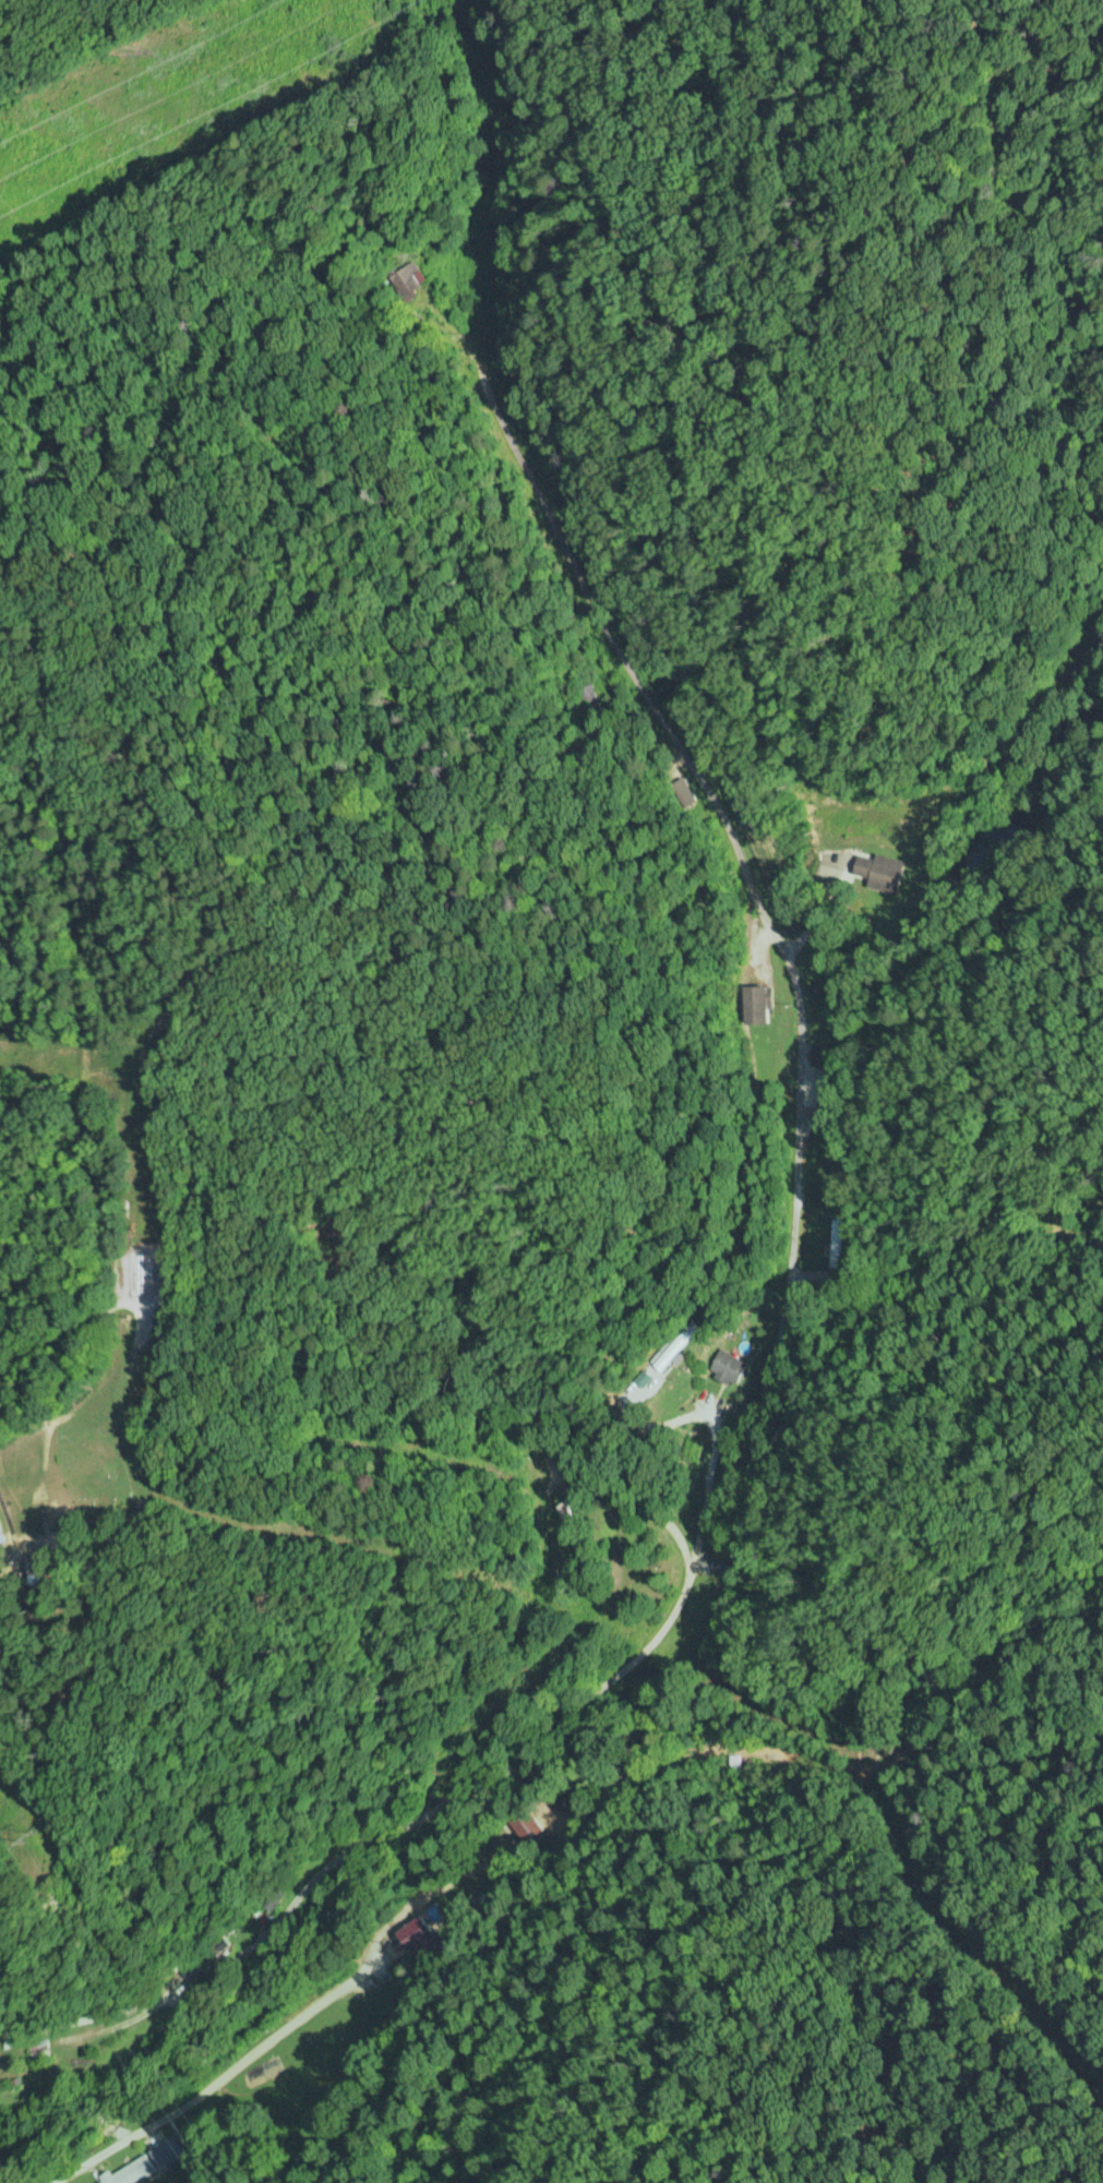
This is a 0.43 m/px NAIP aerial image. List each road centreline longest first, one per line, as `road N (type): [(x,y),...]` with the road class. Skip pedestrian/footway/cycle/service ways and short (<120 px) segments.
road 1 (residential): [(49,2182),(200,2088),(483,1875),(680,1583),(697,1540)]

